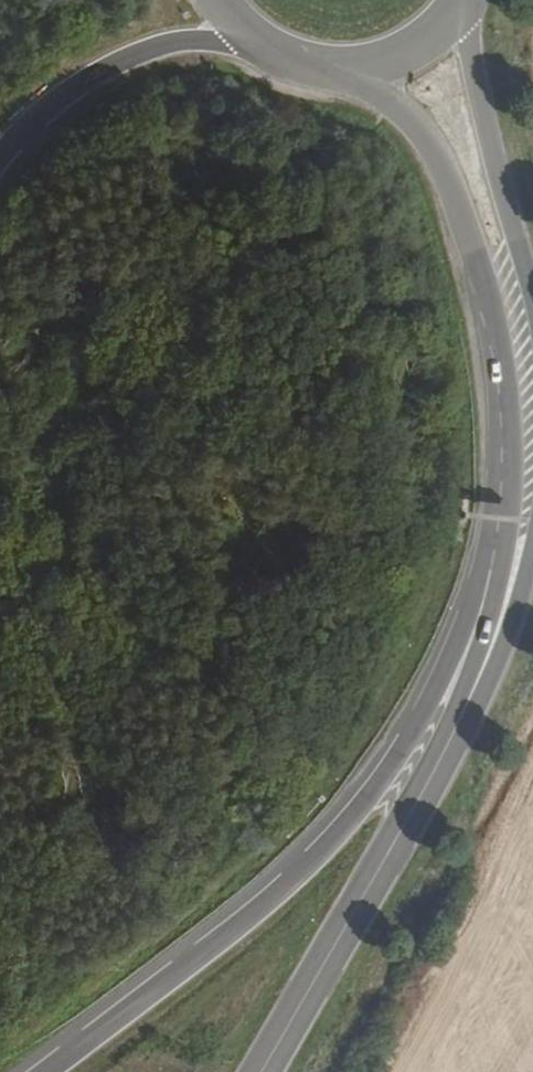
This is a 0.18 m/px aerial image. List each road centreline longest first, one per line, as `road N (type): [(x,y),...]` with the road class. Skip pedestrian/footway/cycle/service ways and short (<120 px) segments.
road 1 (motorway): [(506,517),(434,685),(357,804),(276,890),(41,1071)]
road 2 (tertiary): [(261,1071),(438,765),(490,657),(514,577)]
road 3 (tertiary): [(356,68),(437,157),(468,243),(504,375),(513,449),(506,517)]
road 4 (tertiary): [(532,301),(461,3)]
road 5 (motorway): [(0,156),(43,111),(104,71),(178,43),(243,33)]
road 6 (tertiary): [(356,68),(416,47),(461,3)]
road 7 (tertiary): [(243,33),(296,62),(356,68)]

